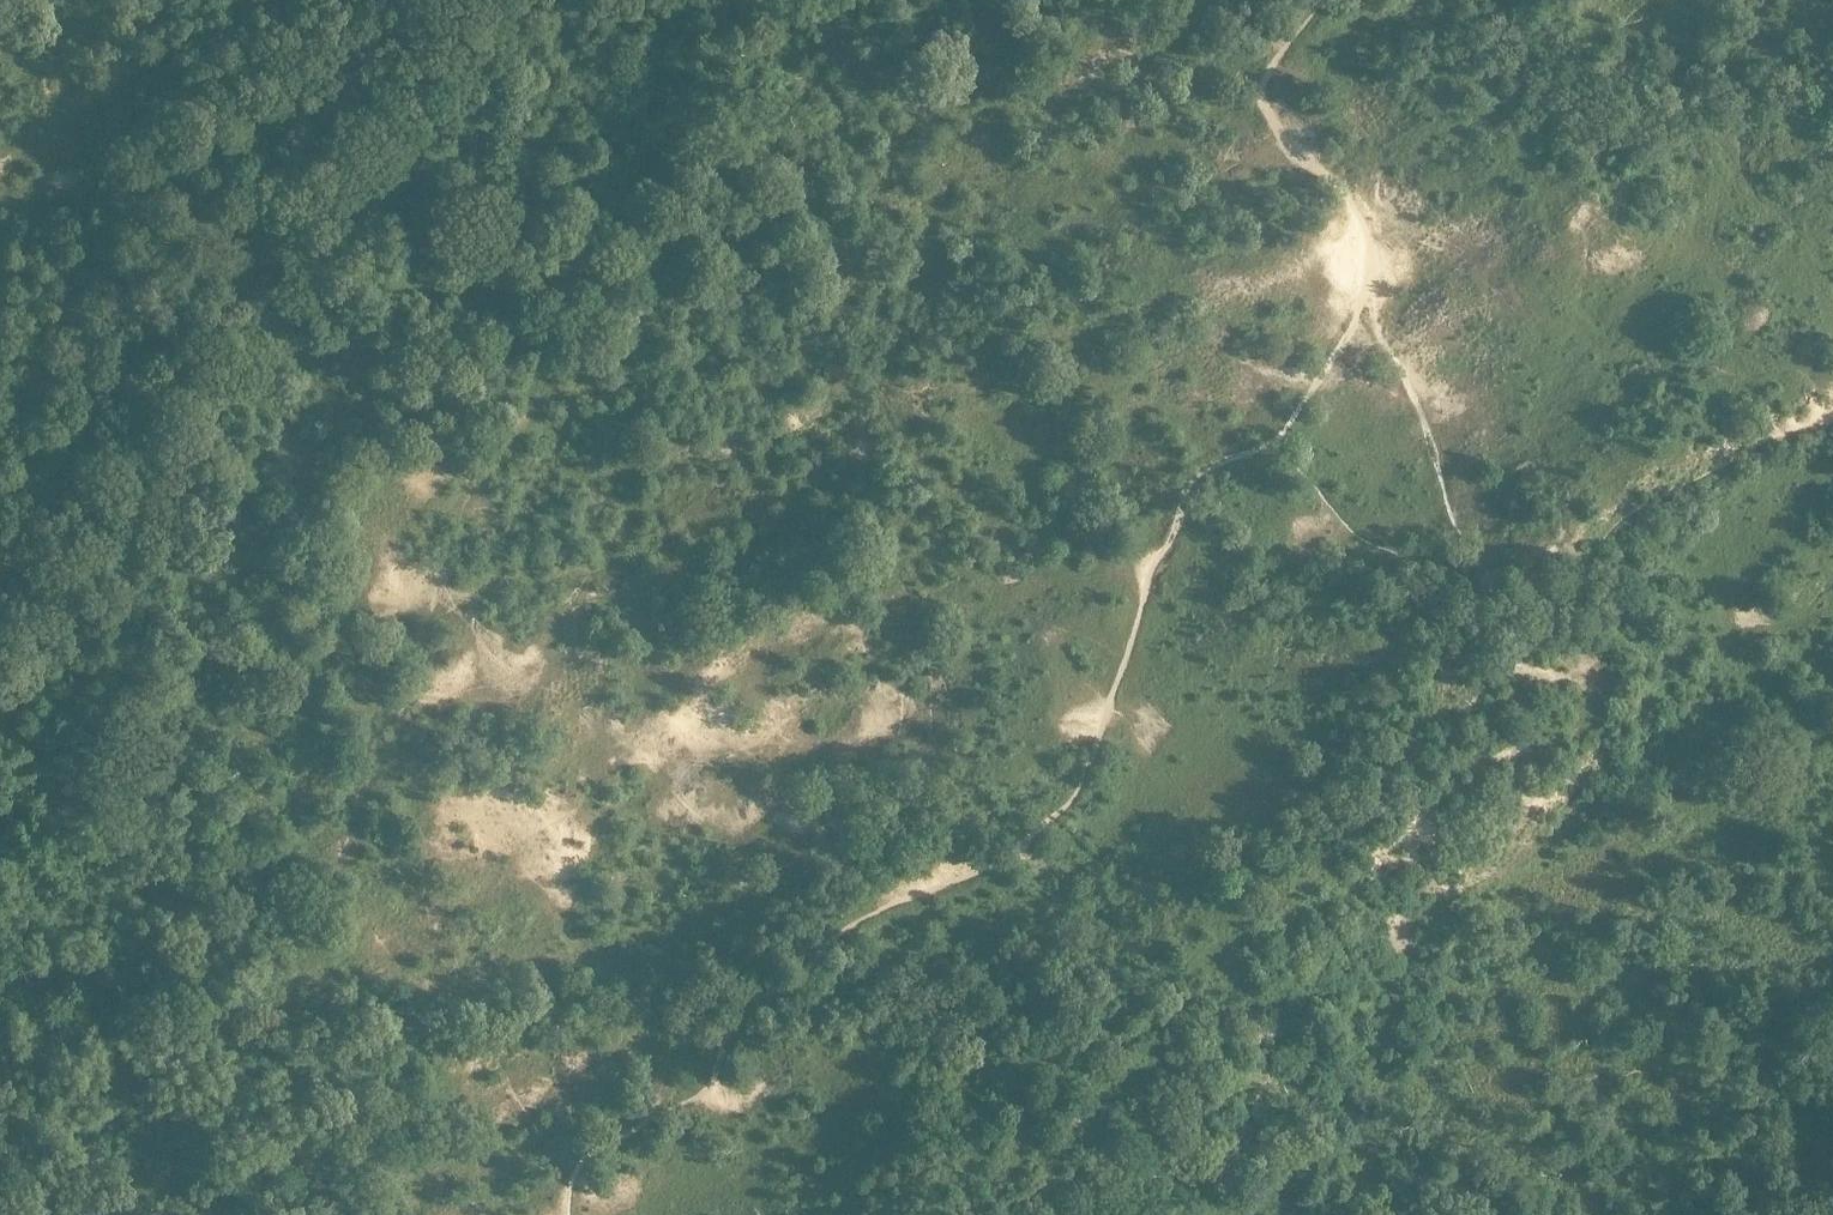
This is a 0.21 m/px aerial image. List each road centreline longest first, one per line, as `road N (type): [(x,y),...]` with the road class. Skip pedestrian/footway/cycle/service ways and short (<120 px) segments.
road 1 (track): [(0,573),(131,342),(248,223),(301,130),(408,0)]

